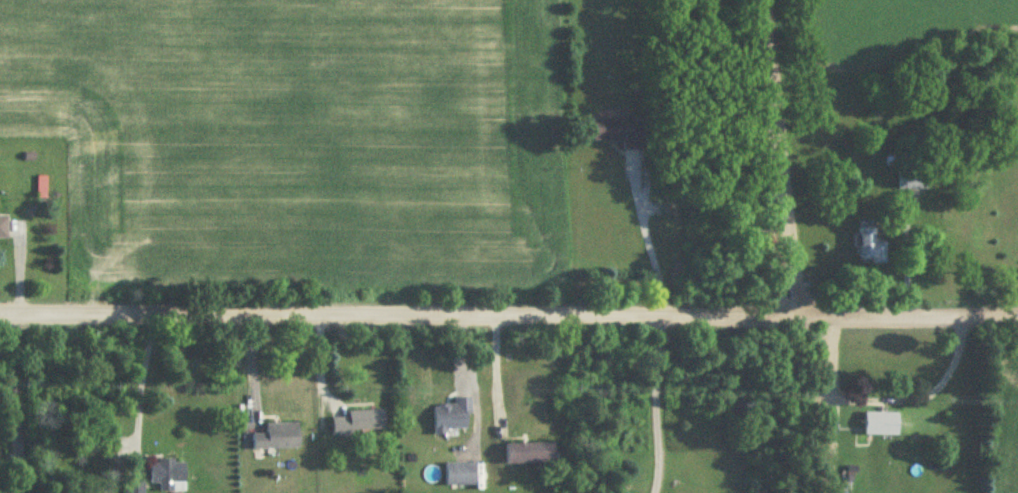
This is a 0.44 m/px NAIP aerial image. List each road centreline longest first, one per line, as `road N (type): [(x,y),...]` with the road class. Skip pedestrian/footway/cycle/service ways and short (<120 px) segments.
road 1 (residential): [(1017,312),(0,310)]
road 2 (residential): [(790,314),(762,0)]

